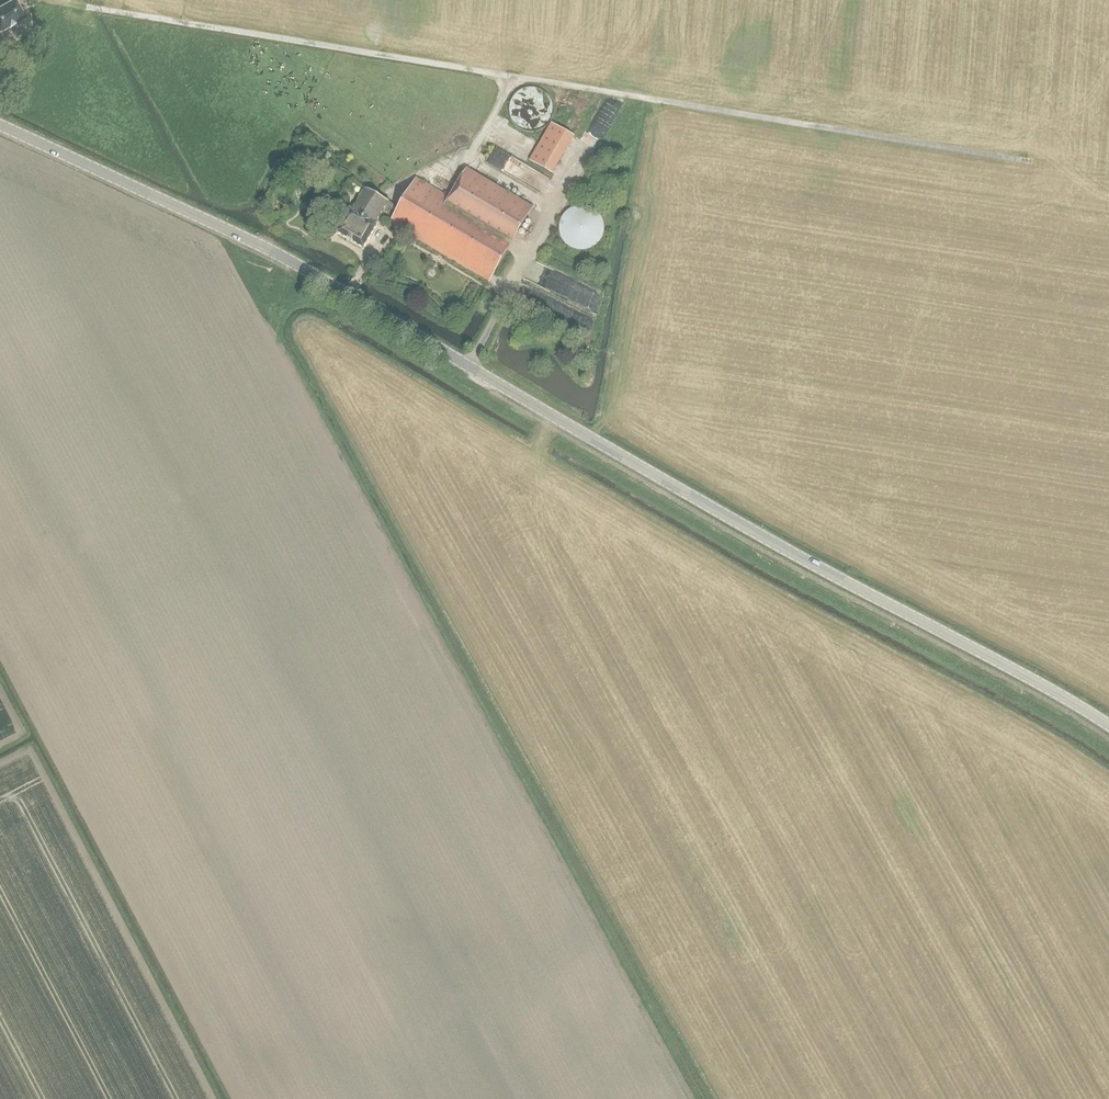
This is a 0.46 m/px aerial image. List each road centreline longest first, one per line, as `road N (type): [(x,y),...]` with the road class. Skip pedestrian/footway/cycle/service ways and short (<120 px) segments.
road 1 (secondary): [(1108,726),(254,243),(0,127)]

